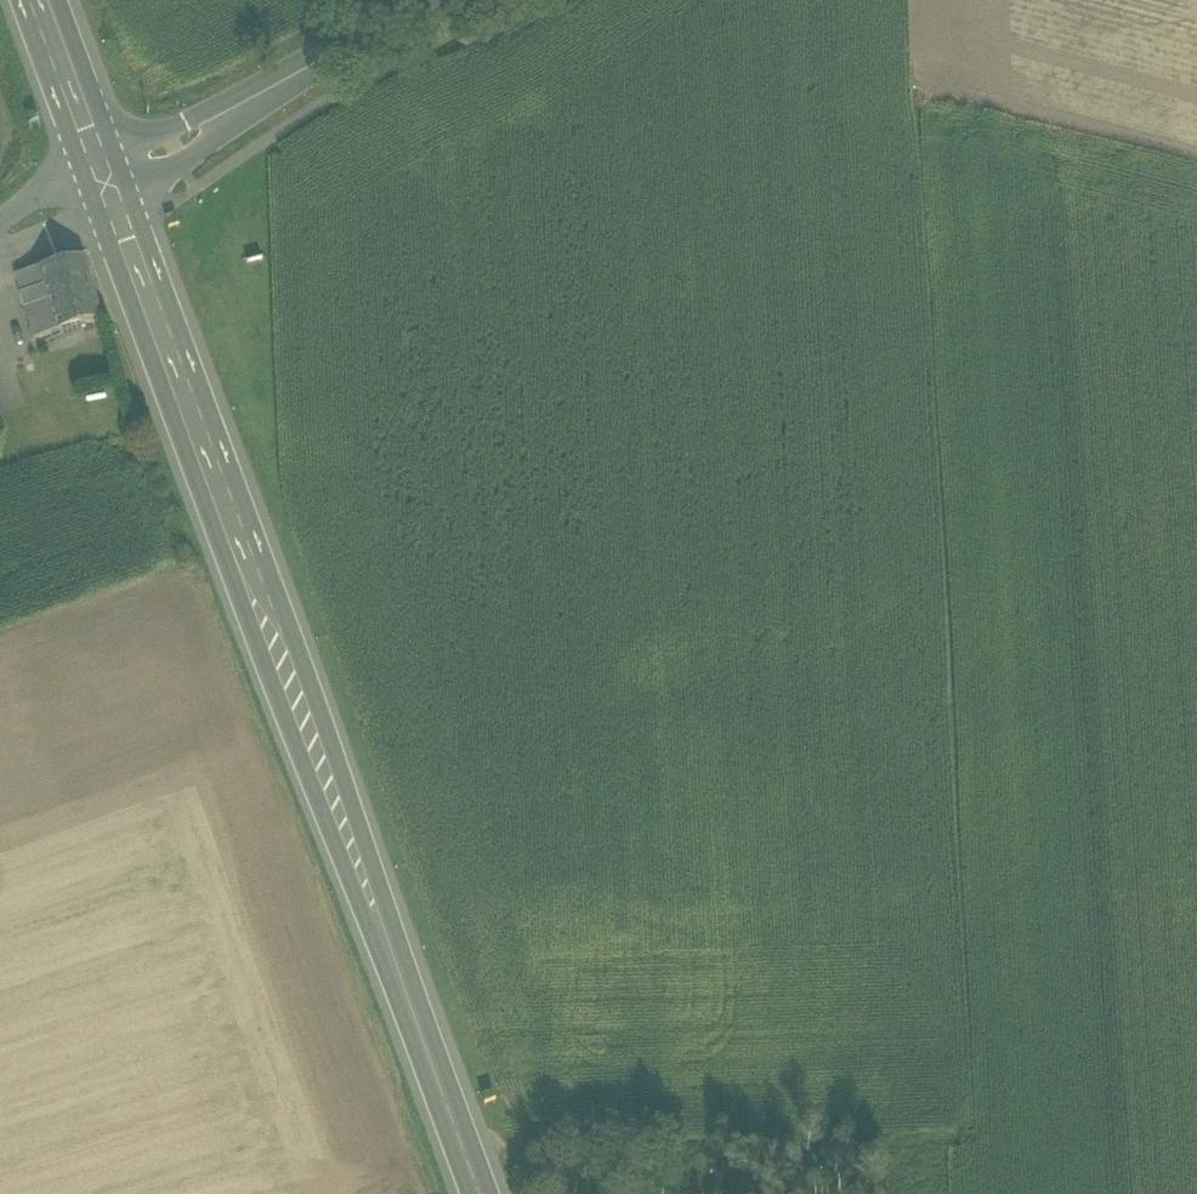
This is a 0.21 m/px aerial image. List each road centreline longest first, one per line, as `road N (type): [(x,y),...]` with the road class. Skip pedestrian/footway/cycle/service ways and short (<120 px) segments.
road 1 (secondary): [(478,1193),(108,192)]
road 2 (tertiary): [(108,192),(422,0)]
road 3 (secondary): [(108,192),(37,0)]

